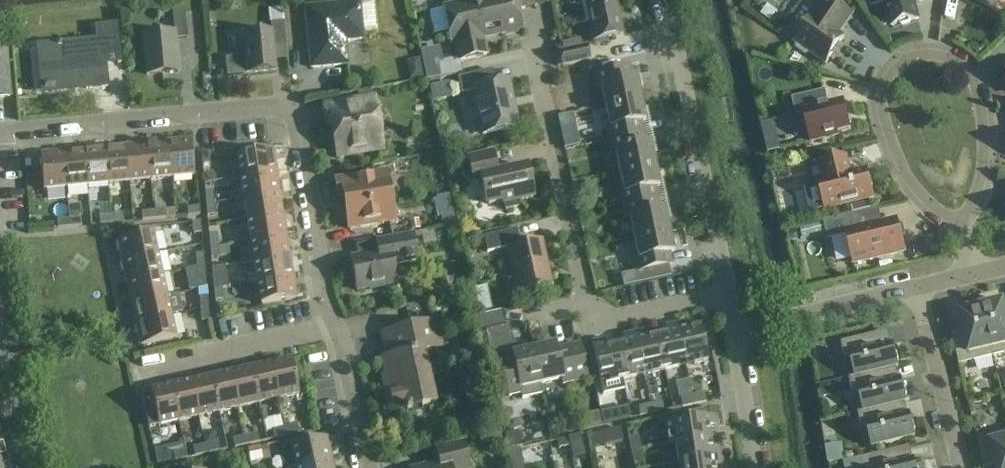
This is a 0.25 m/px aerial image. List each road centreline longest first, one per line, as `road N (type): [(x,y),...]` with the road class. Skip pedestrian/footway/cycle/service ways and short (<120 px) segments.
road 1 (residential): [(337,328),(294,105),(0,133)]
road 2 (residential): [(958,217),(972,206),(984,171),(979,87),(955,57),(913,53),(882,81),(880,119),(917,194),(953,218)]
road 3 (unclassified): [(727,294),(664,0)]
road 4 (residential): [(532,50),(588,299)]
road 5 (residential): [(133,372),(337,328)]
road 6 (residential): [(733,329),(919,285)]
road 7 (residential): [(963,467),(919,285)]
road 8 (residential): [(37,467),(0,298)]
road 9 (residential): [(588,299),(593,324),(727,294)]
road 10 (residential): [(370,467),(337,328)]
road 11 (unclassified): [(756,467),(733,329)]

